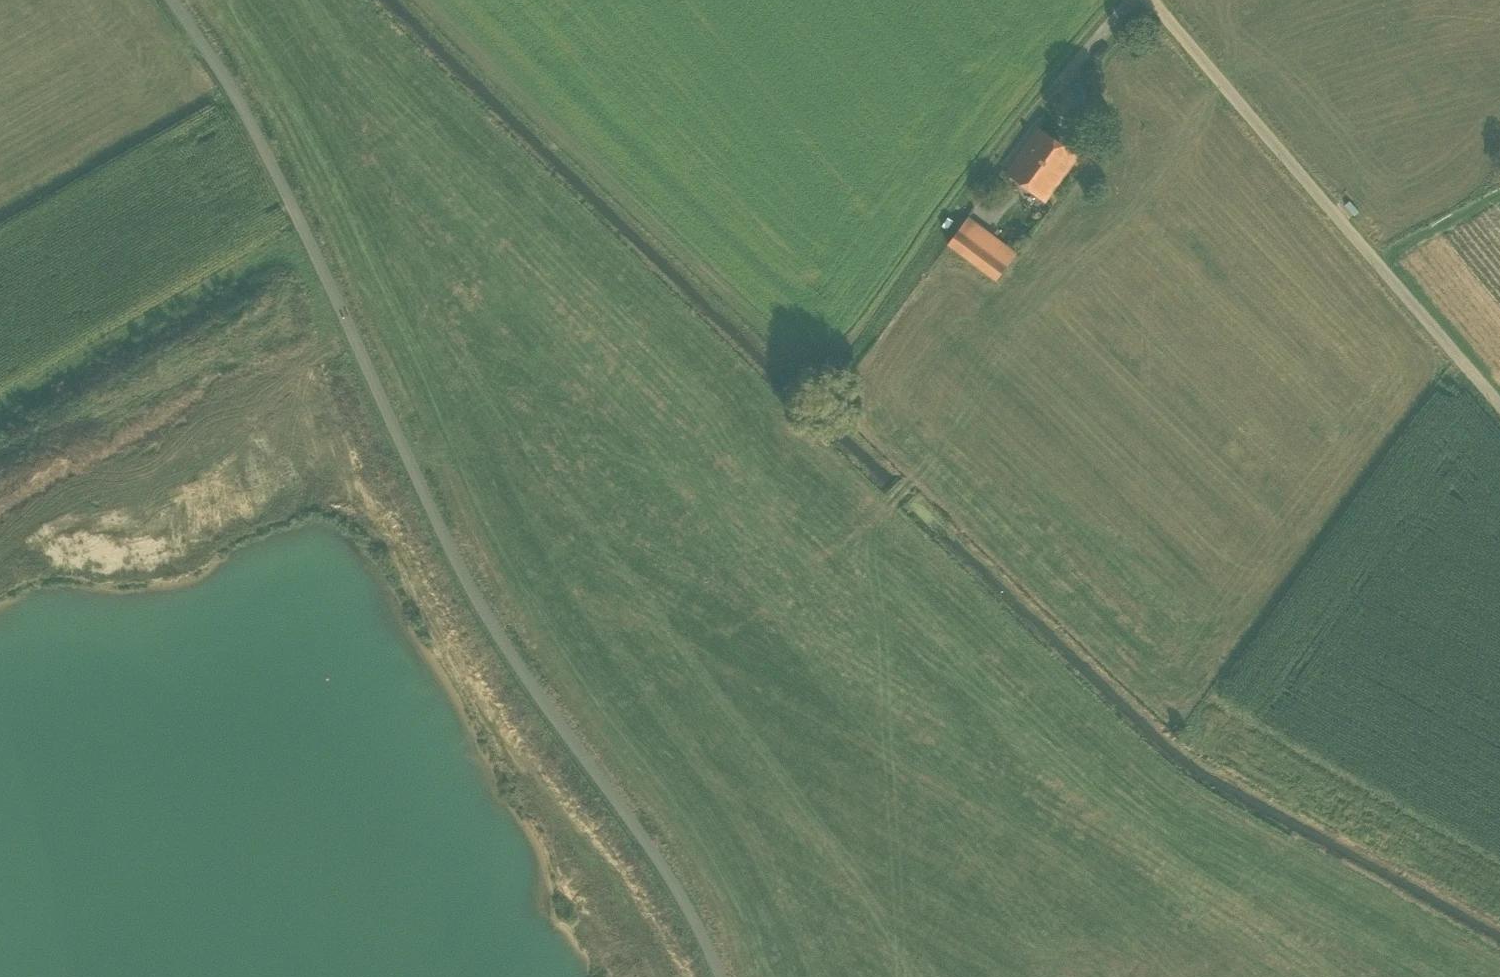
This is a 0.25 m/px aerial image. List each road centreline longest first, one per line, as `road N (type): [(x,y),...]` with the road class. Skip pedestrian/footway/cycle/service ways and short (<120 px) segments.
road 1 (unclassified): [(174,0),(231,81),(285,184),(472,589),(690,910),(718,976)]
road 2 (unclassified): [(1154,0),(1499,403)]

